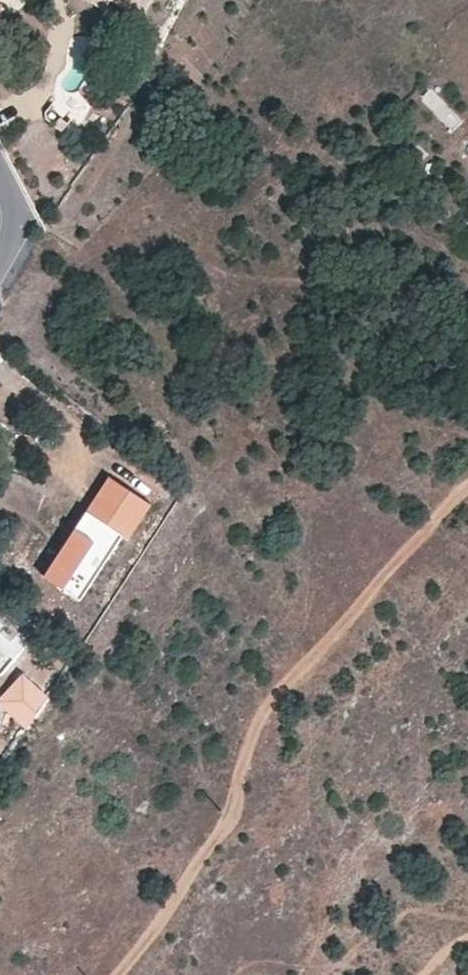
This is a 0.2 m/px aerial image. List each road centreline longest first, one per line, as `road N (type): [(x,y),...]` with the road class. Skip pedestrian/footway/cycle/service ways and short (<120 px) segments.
road 1 (track): [(467,485),(276,696),(227,819),(161,922),(115,974)]

